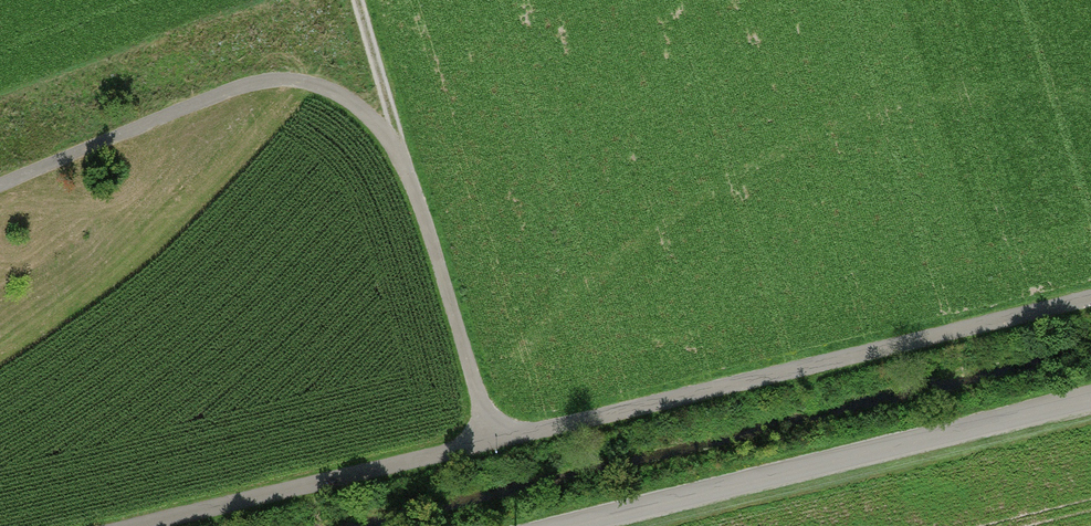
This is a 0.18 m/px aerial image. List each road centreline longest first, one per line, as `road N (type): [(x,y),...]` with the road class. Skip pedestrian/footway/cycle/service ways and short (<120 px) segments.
road 1 (track): [(139,525),(1090,298)]
road 2 (unclassified): [(1090,398),(559,525)]
road 3 (track): [(401,154),(356,0)]

